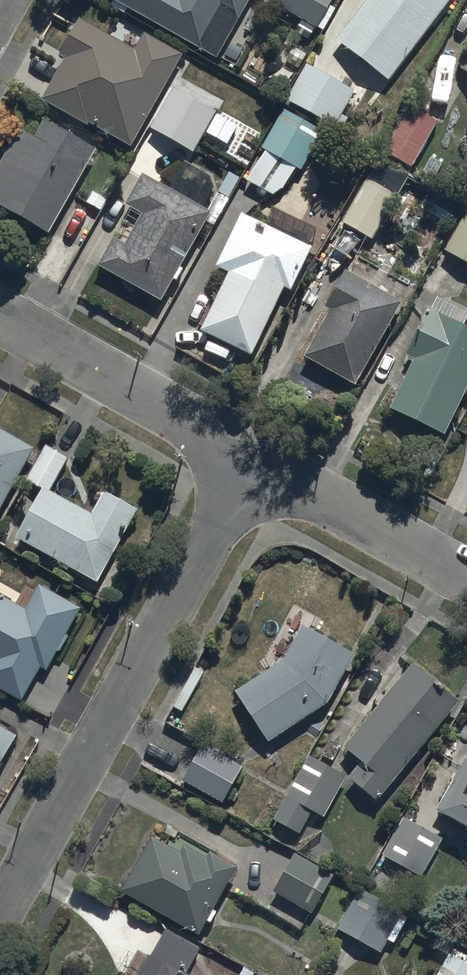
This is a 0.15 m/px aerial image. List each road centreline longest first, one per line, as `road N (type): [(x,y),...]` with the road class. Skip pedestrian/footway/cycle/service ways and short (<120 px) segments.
road 1 (residential): [(252,462),(0,917)]
road 2 (residential): [(0,316),(252,462)]
road 3 (residential): [(252,462),(466,580)]

